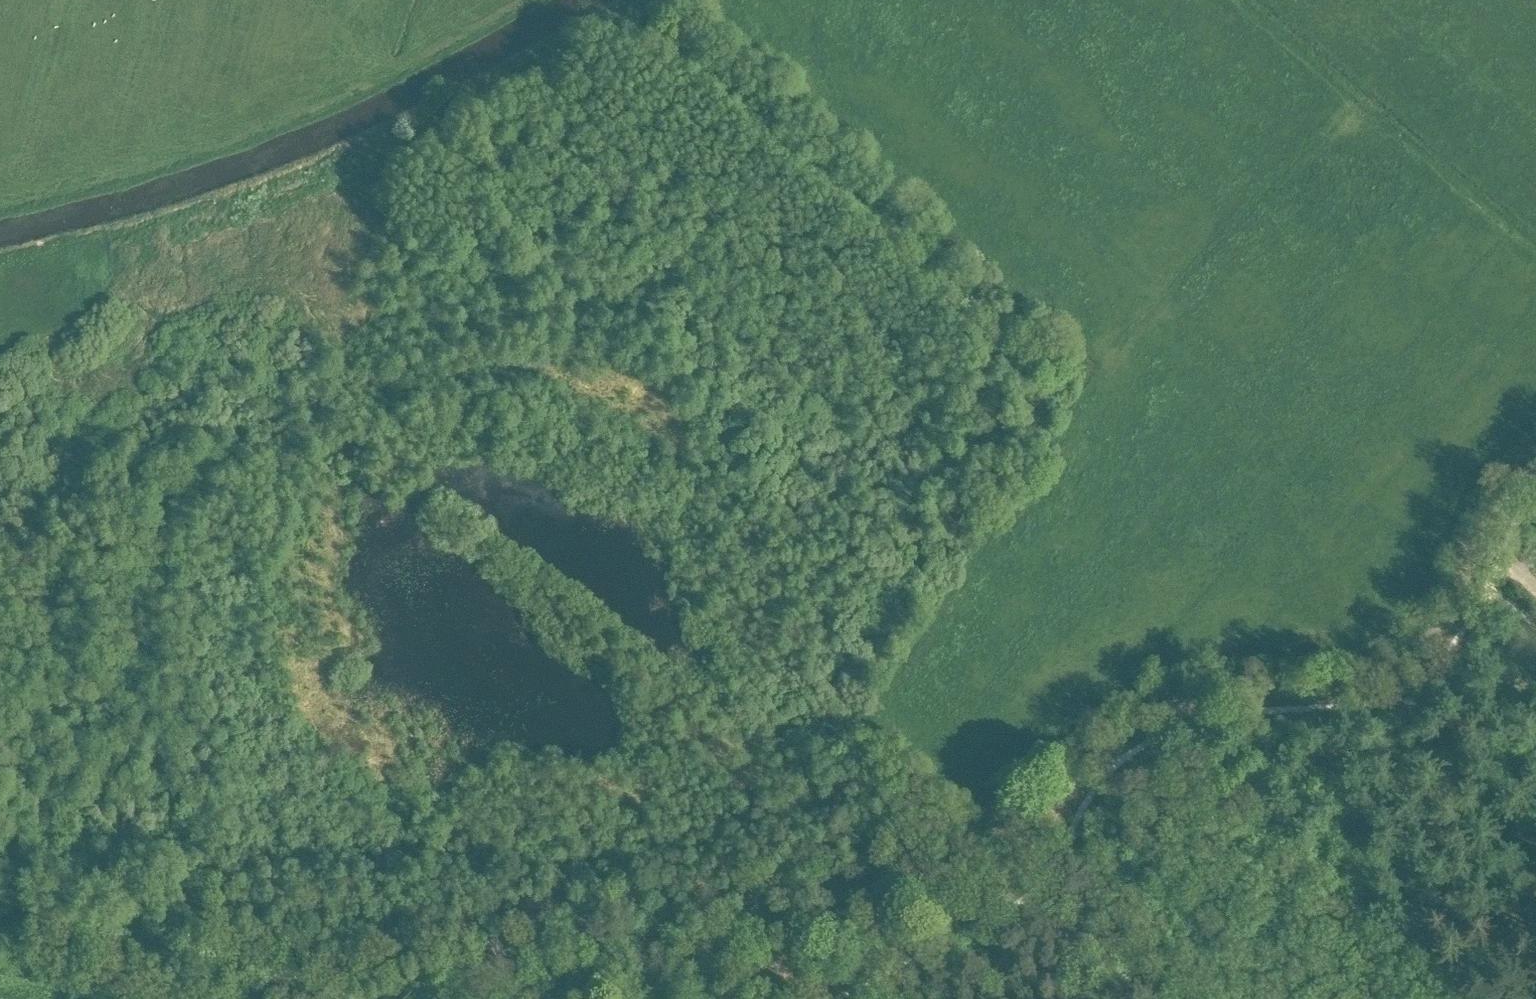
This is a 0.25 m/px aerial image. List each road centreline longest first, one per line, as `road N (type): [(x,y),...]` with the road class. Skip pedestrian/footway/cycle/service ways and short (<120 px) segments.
road 1 (track): [(794,998),(999,886),(1036,850),(1089,764),(1139,724),(1191,702),(1355,687),(1405,667),(1451,619),(1479,549)]

